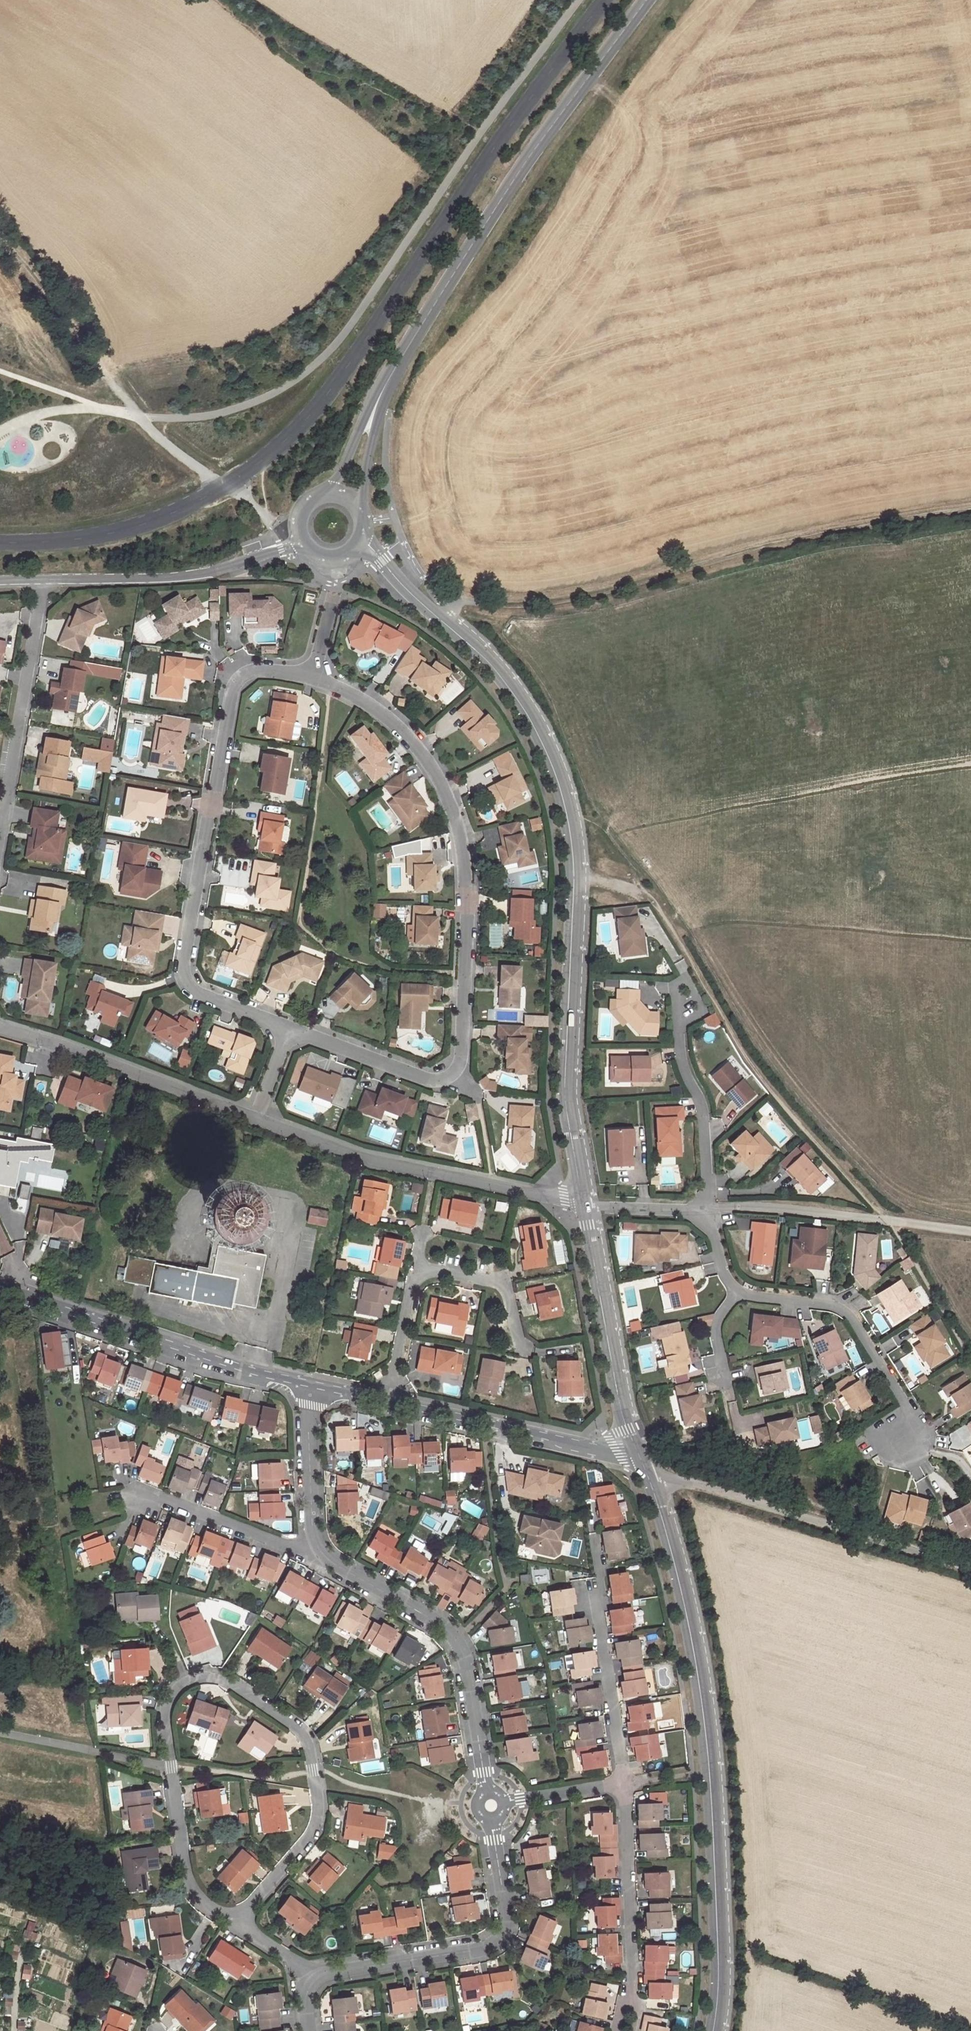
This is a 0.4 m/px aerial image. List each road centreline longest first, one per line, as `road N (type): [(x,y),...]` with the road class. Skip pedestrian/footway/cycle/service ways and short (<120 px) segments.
road 1 (unclassified): [(0,543),(87,538),(171,514),(224,487),(300,428),(603,0)]
road 2 (tertiary): [(582,1204),(565,1095),(573,858),(557,777),(505,682),(363,537)]
road 3 (residential): [(287,1031),(432,1082),(460,1061),(466,871),(454,818),(426,761),(386,717),(312,675)]
road 4 (residential): [(233,1920),(316,1826),(320,1803),(304,1736),(225,1678),(181,1682),(163,1723),(191,1889)]
road 5 (tertiary): [(713,2030),(718,1959),(701,1696),(644,1467)]
road 6 (track): [(970,509),(772,545),(572,598),(461,602),(439,619)]
road 7 (residential): [(312,675),(259,672),(232,688),(183,971),(203,995),(287,1031)]
road 8 (tertiary): [(379,395),(522,168),(644,0)]
road 9 (residential): [(490,1805),(510,1952),(301,1975)]
road 10 (tertiary): [(252,1117),(358,1159),(582,1204)]
road 11 (unclassified): [(644,1467),(970,1571)]
road 12 (residential): [(314,1555),(465,1649),(490,1805)]
road 13 (tertiary): [(0,1288),(311,1384)]
road 14 (residential): [(389,1402),(420,1272),(496,1282),(509,1297),(520,1348)]
road 15 (tertiary): [(644,1467),(622,1412),(582,1204)]
road 16 (residential): [(732,1292),(832,1306),(850,1318),(911,1413),(900,1446)]
road 17 (tertiary): [(0,1028),(252,1117)]
road 18 (track): [(705,1209),(797,1212),(970,1235)]
road 19 (residential): [(0,840),(41,578)]
road 20 (tertiary): [(41,578),(198,573),(301,542)]
road 21 (tertiary): [(389,1402),(617,1452),(644,1467)]
road 22 (residential): [(625,1785),(591,1538)]
road 23 (residential): [(630,2030),(625,1785)]
road 24 (residential): [(705,1209),(702,1114),(680,1046),(681,988)]
road 25 (track): [(0,241),(139,415)]
road 26 (residential): [(314,1555),(158,1498),(136,1501)]
road 27 (residential): [(311,1384),(314,1555)]
road 28 (residential): [(490,1805),(625,1785)]
road 29 (tertiary): [(379,395),(334,477),(311,496)]
road 30 (residential): [(582,1204),(705,1209)]

